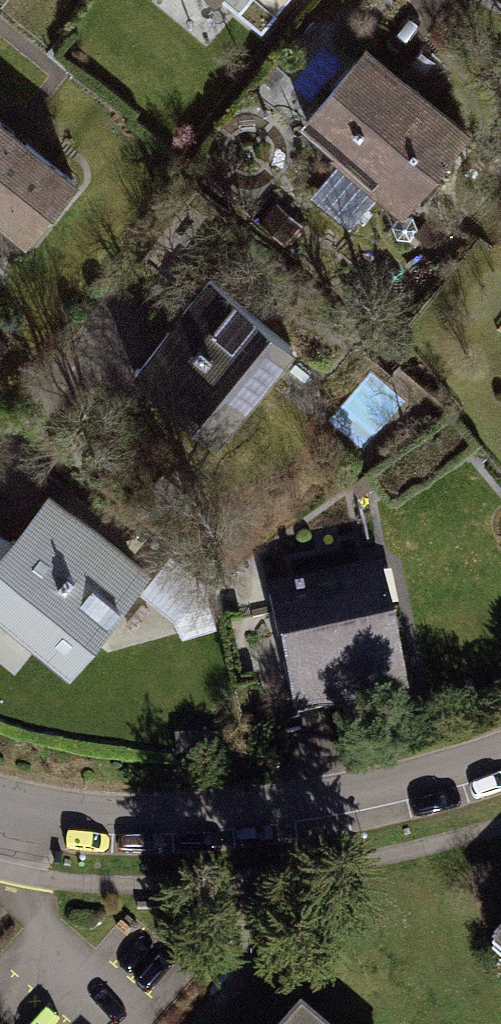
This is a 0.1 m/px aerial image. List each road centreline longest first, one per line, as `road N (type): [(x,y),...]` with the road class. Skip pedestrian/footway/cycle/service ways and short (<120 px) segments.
road 1 (residential): [(0,799),(42,810),(140,812),(261,802),(394,778),(500,747)]

